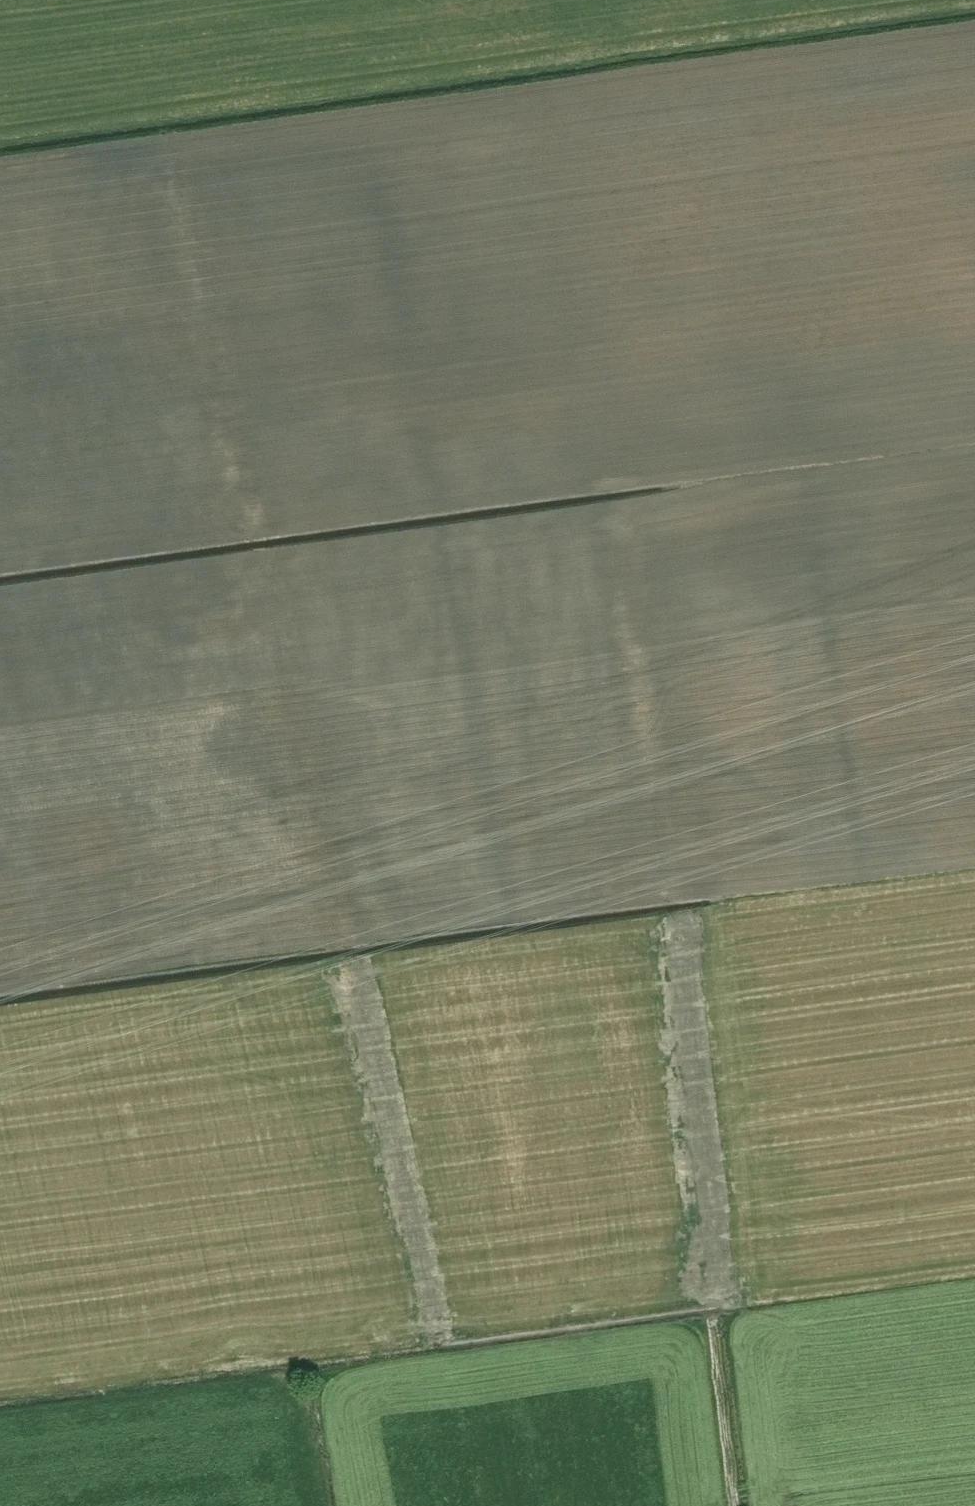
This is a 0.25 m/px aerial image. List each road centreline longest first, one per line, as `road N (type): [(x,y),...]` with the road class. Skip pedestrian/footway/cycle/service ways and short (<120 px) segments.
road 1 (track): [(607,480),(737,1505)]

